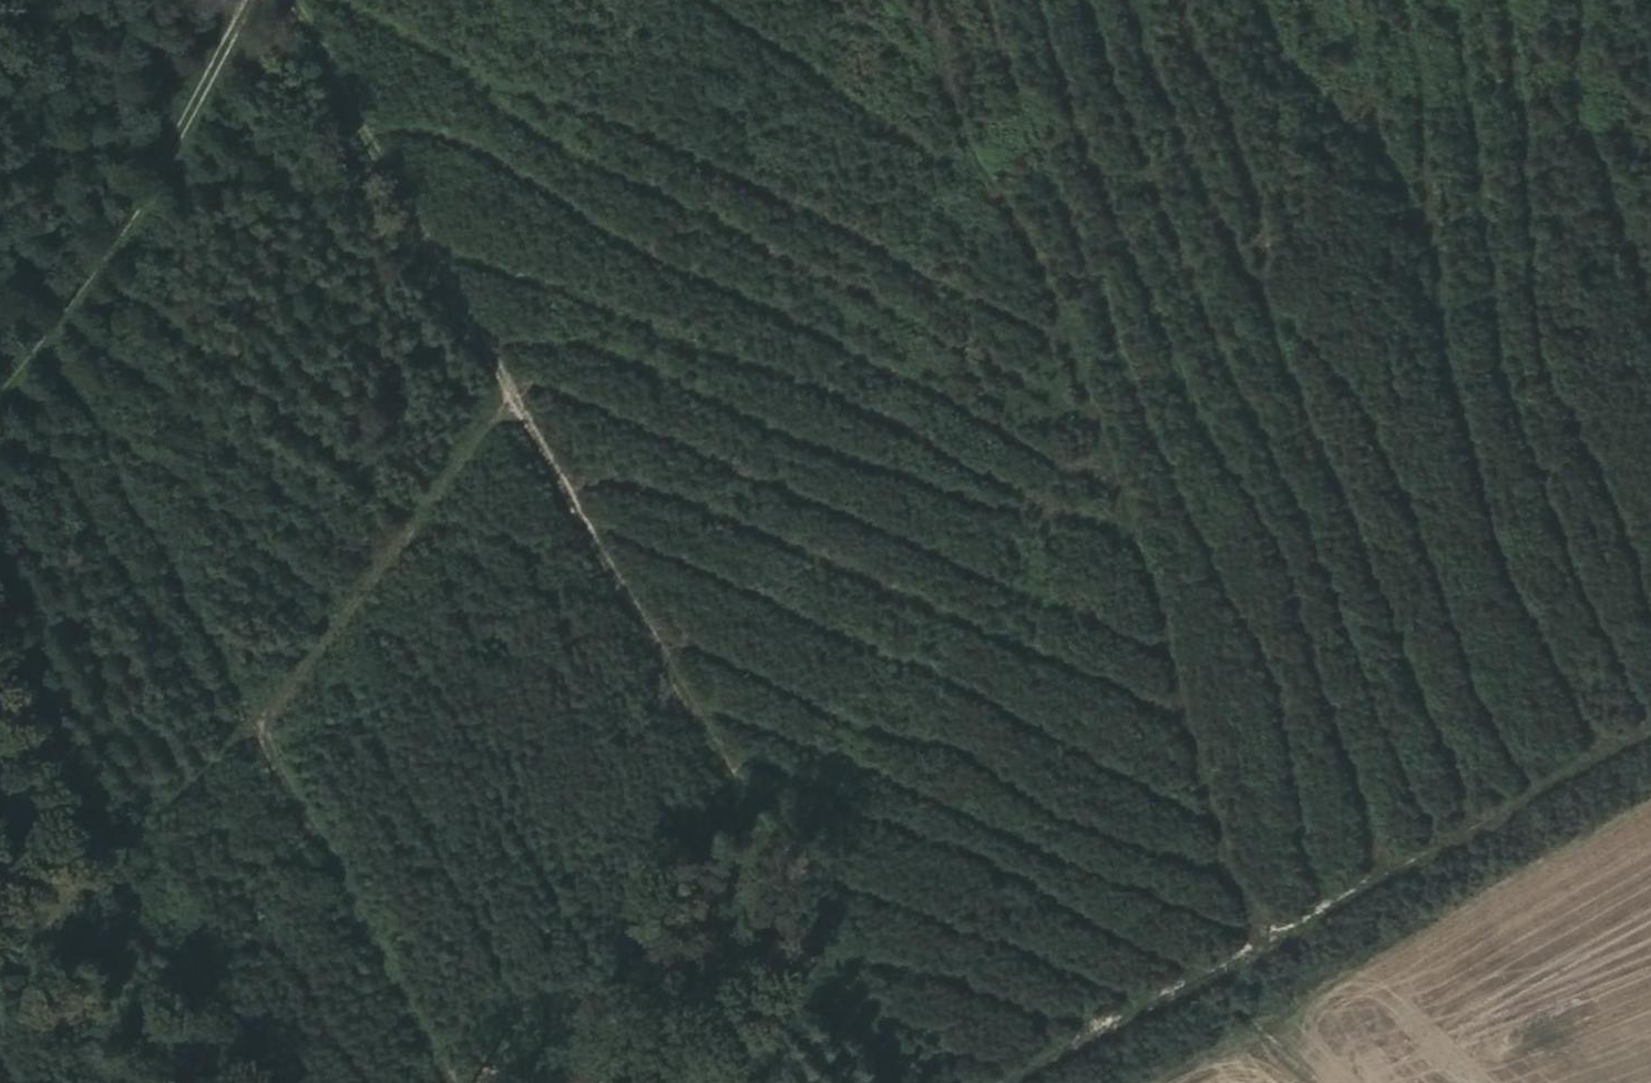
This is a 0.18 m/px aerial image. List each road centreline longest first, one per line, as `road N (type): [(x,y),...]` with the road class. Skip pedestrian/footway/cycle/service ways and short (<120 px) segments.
road 1 (track): [(1002,1082),(1650,701)]
road 2 (track): [(276,0),(0,388)]

